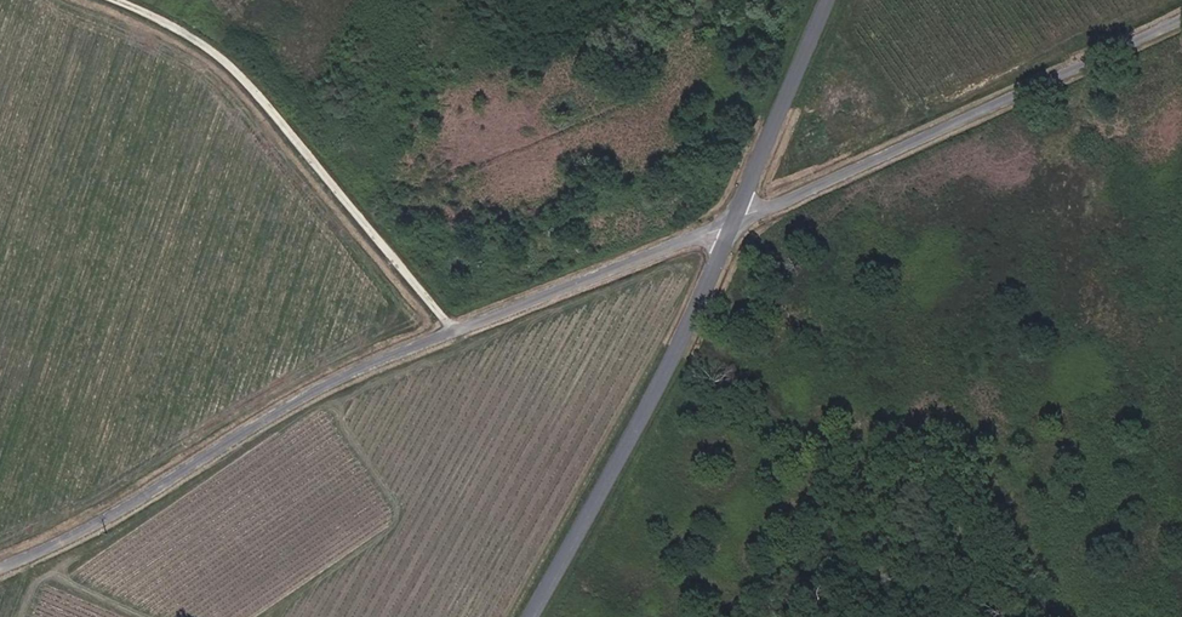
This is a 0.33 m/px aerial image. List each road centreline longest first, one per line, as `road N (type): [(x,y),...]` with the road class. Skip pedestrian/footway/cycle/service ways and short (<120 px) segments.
road 1 (unclassified): [(0,565),(94,525),(402,355),(740,219)]
road 2 (unclassified): [(1181,19),(740,219)]
road 3 (track): [(119,0),(239,72),(456,332)]
road 4 (tertiary): [(740,219),(661,403),(536,616)]
road 5 (tertiary): [(834,0),(740,219)]

